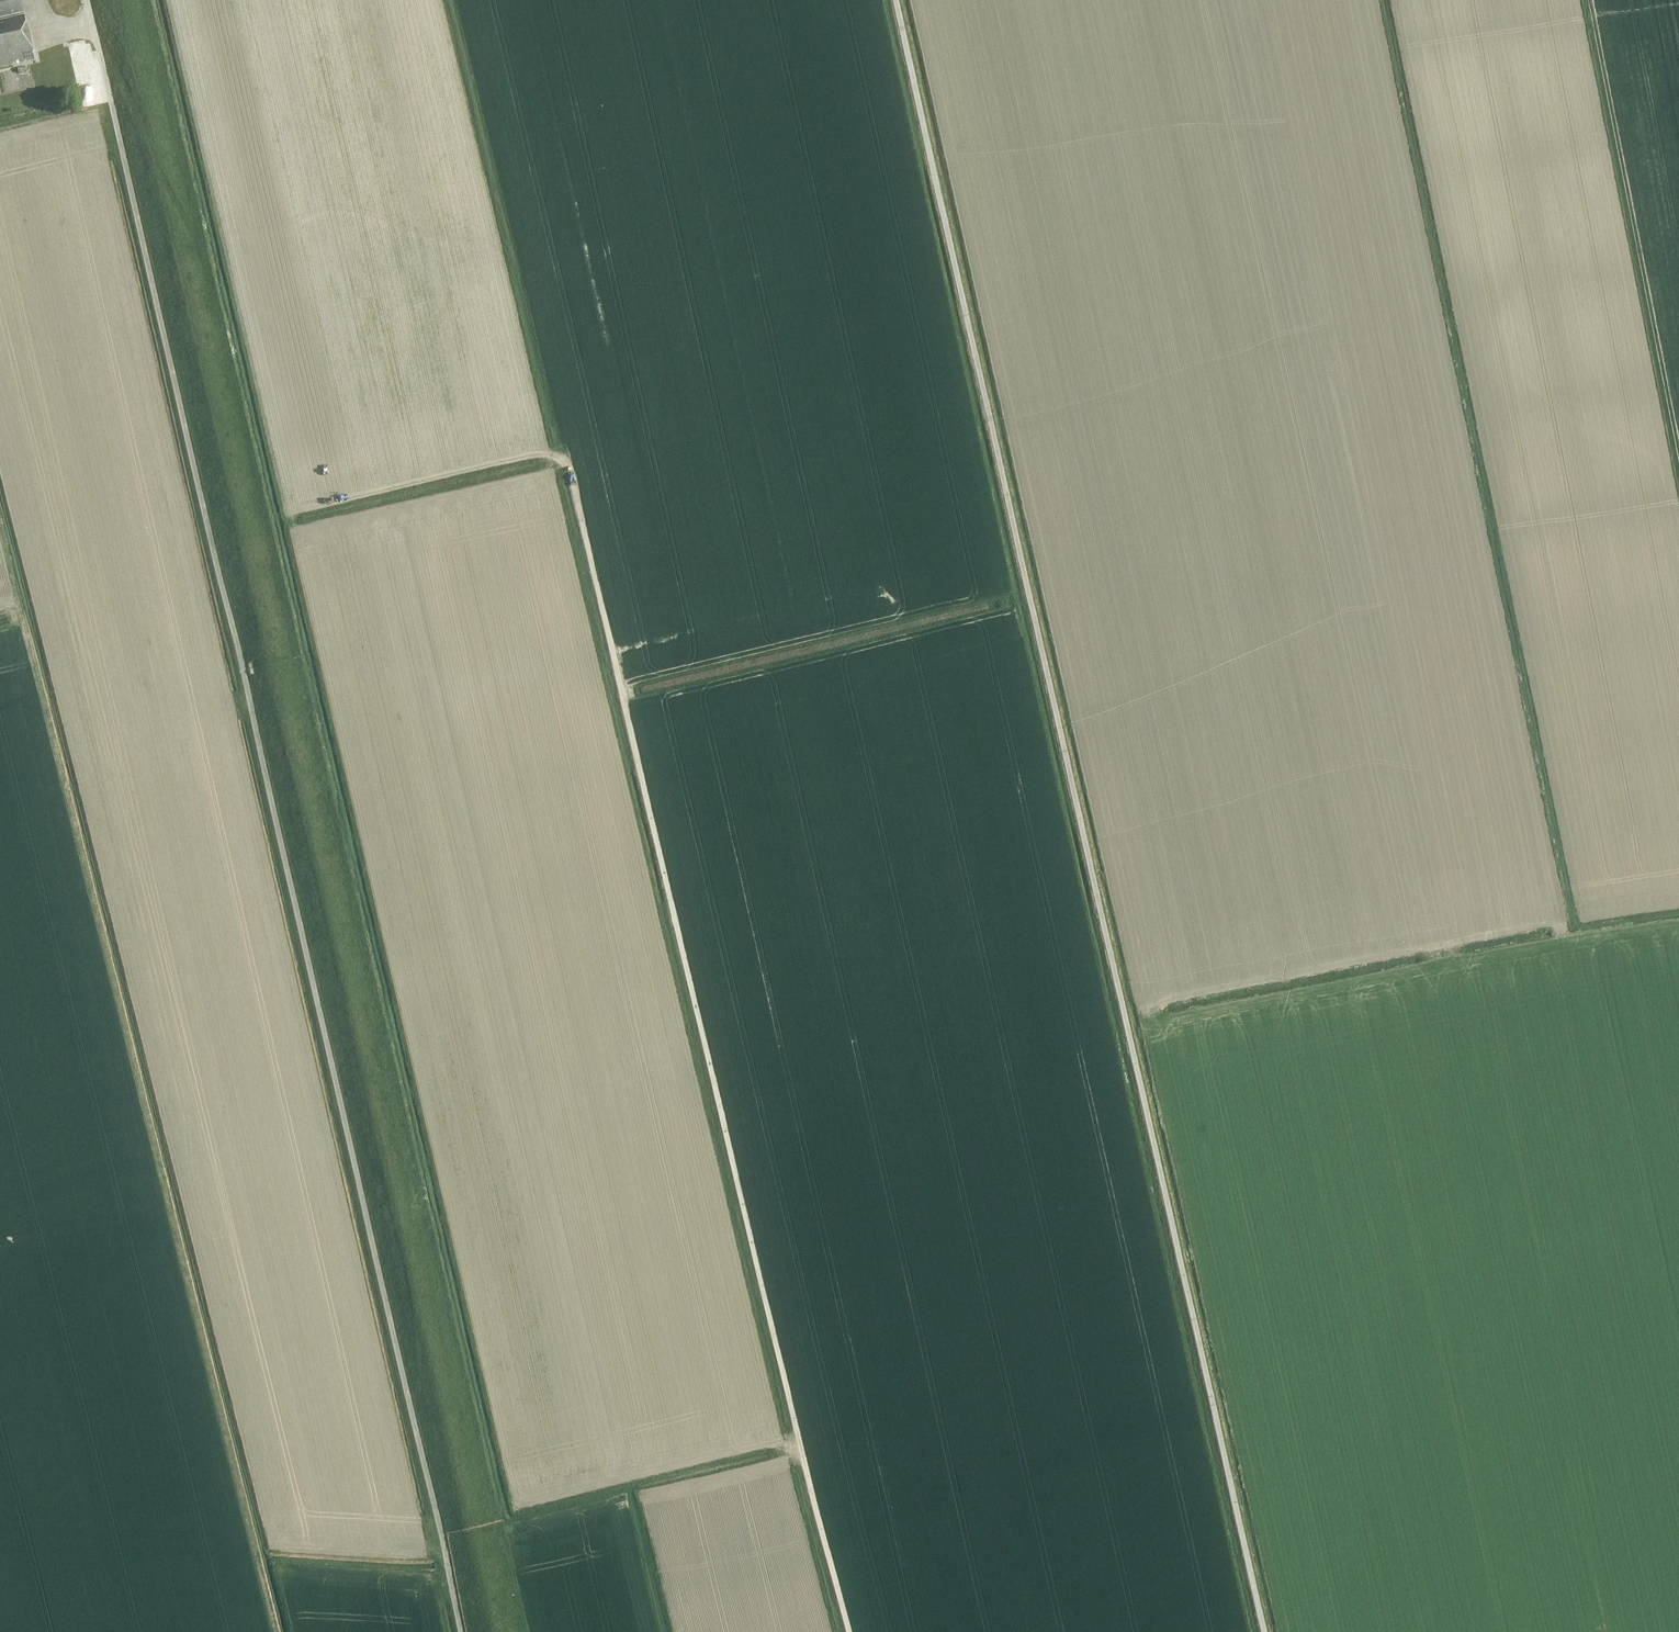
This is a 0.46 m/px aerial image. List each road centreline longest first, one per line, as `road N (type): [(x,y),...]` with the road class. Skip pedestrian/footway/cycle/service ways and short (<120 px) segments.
road 1 (track): [(457,1631),(86,0)]

